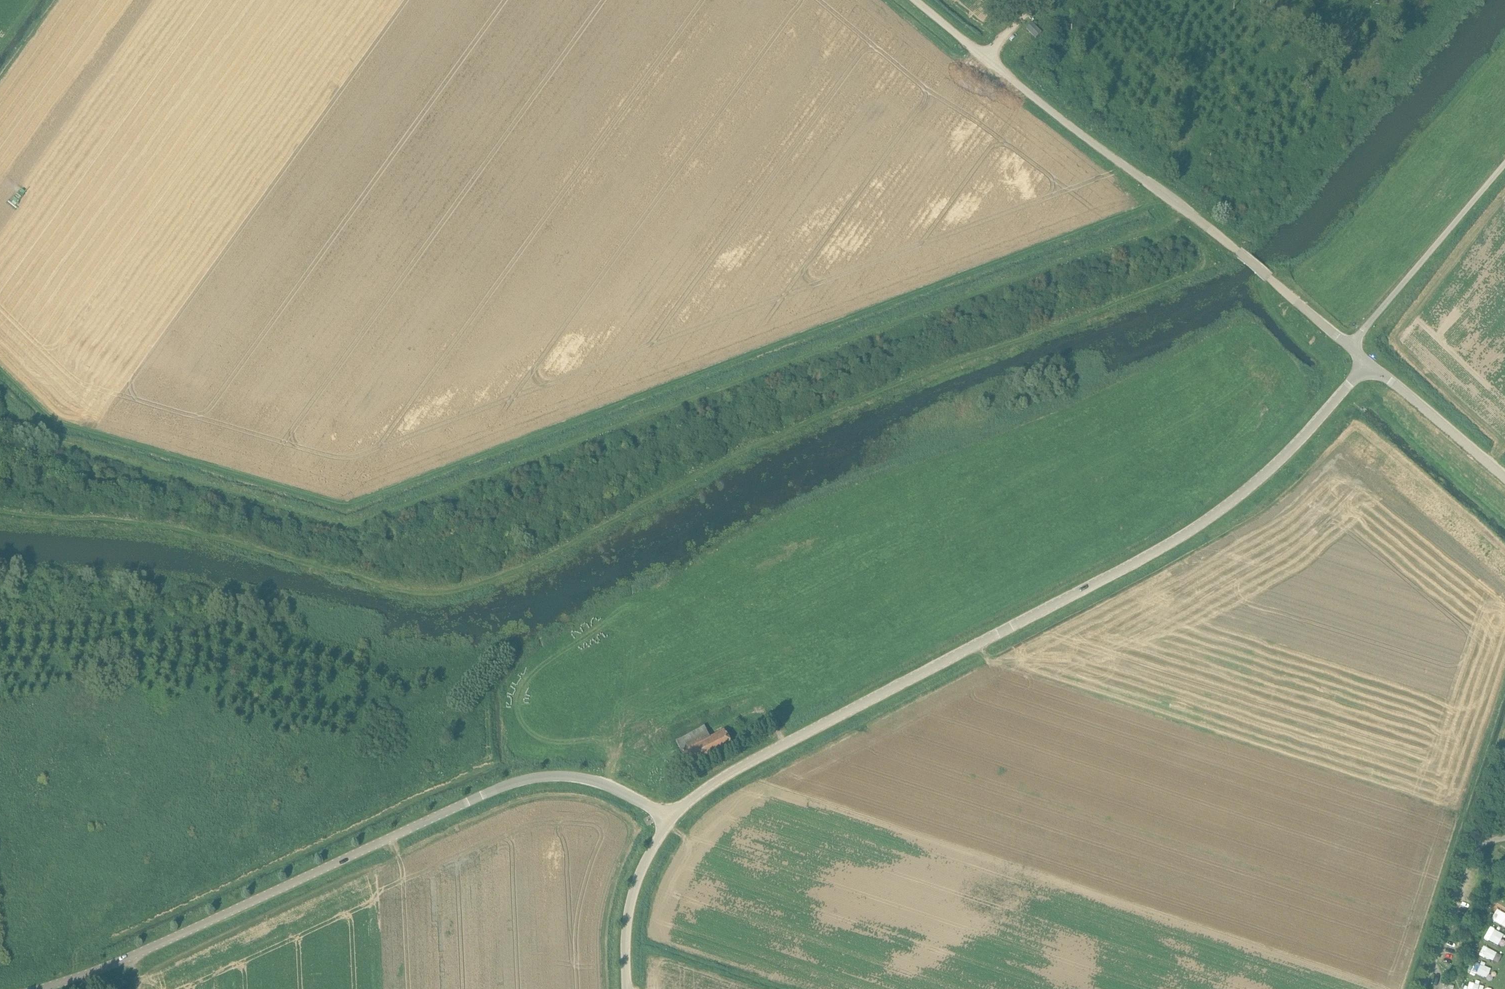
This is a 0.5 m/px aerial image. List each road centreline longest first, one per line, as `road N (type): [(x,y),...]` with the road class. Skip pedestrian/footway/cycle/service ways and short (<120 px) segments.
road 1 (unclassified): [(667,821),(759,758),(1204,526),(1251,491),(1369,364)]
road 2 (unclassified): [(41,988),(130,957),(519,779),(591,778),(667,821)]
road 3 (unclassified): [(1347,345),(987,59)]
road 4 (unclassified): [(1347,345),(1504,165)]
road 5 (unclassified): [(1504,482),(1369,364)]
road 6 (unclassified): [(627,988),(632,907),(667,821)]

